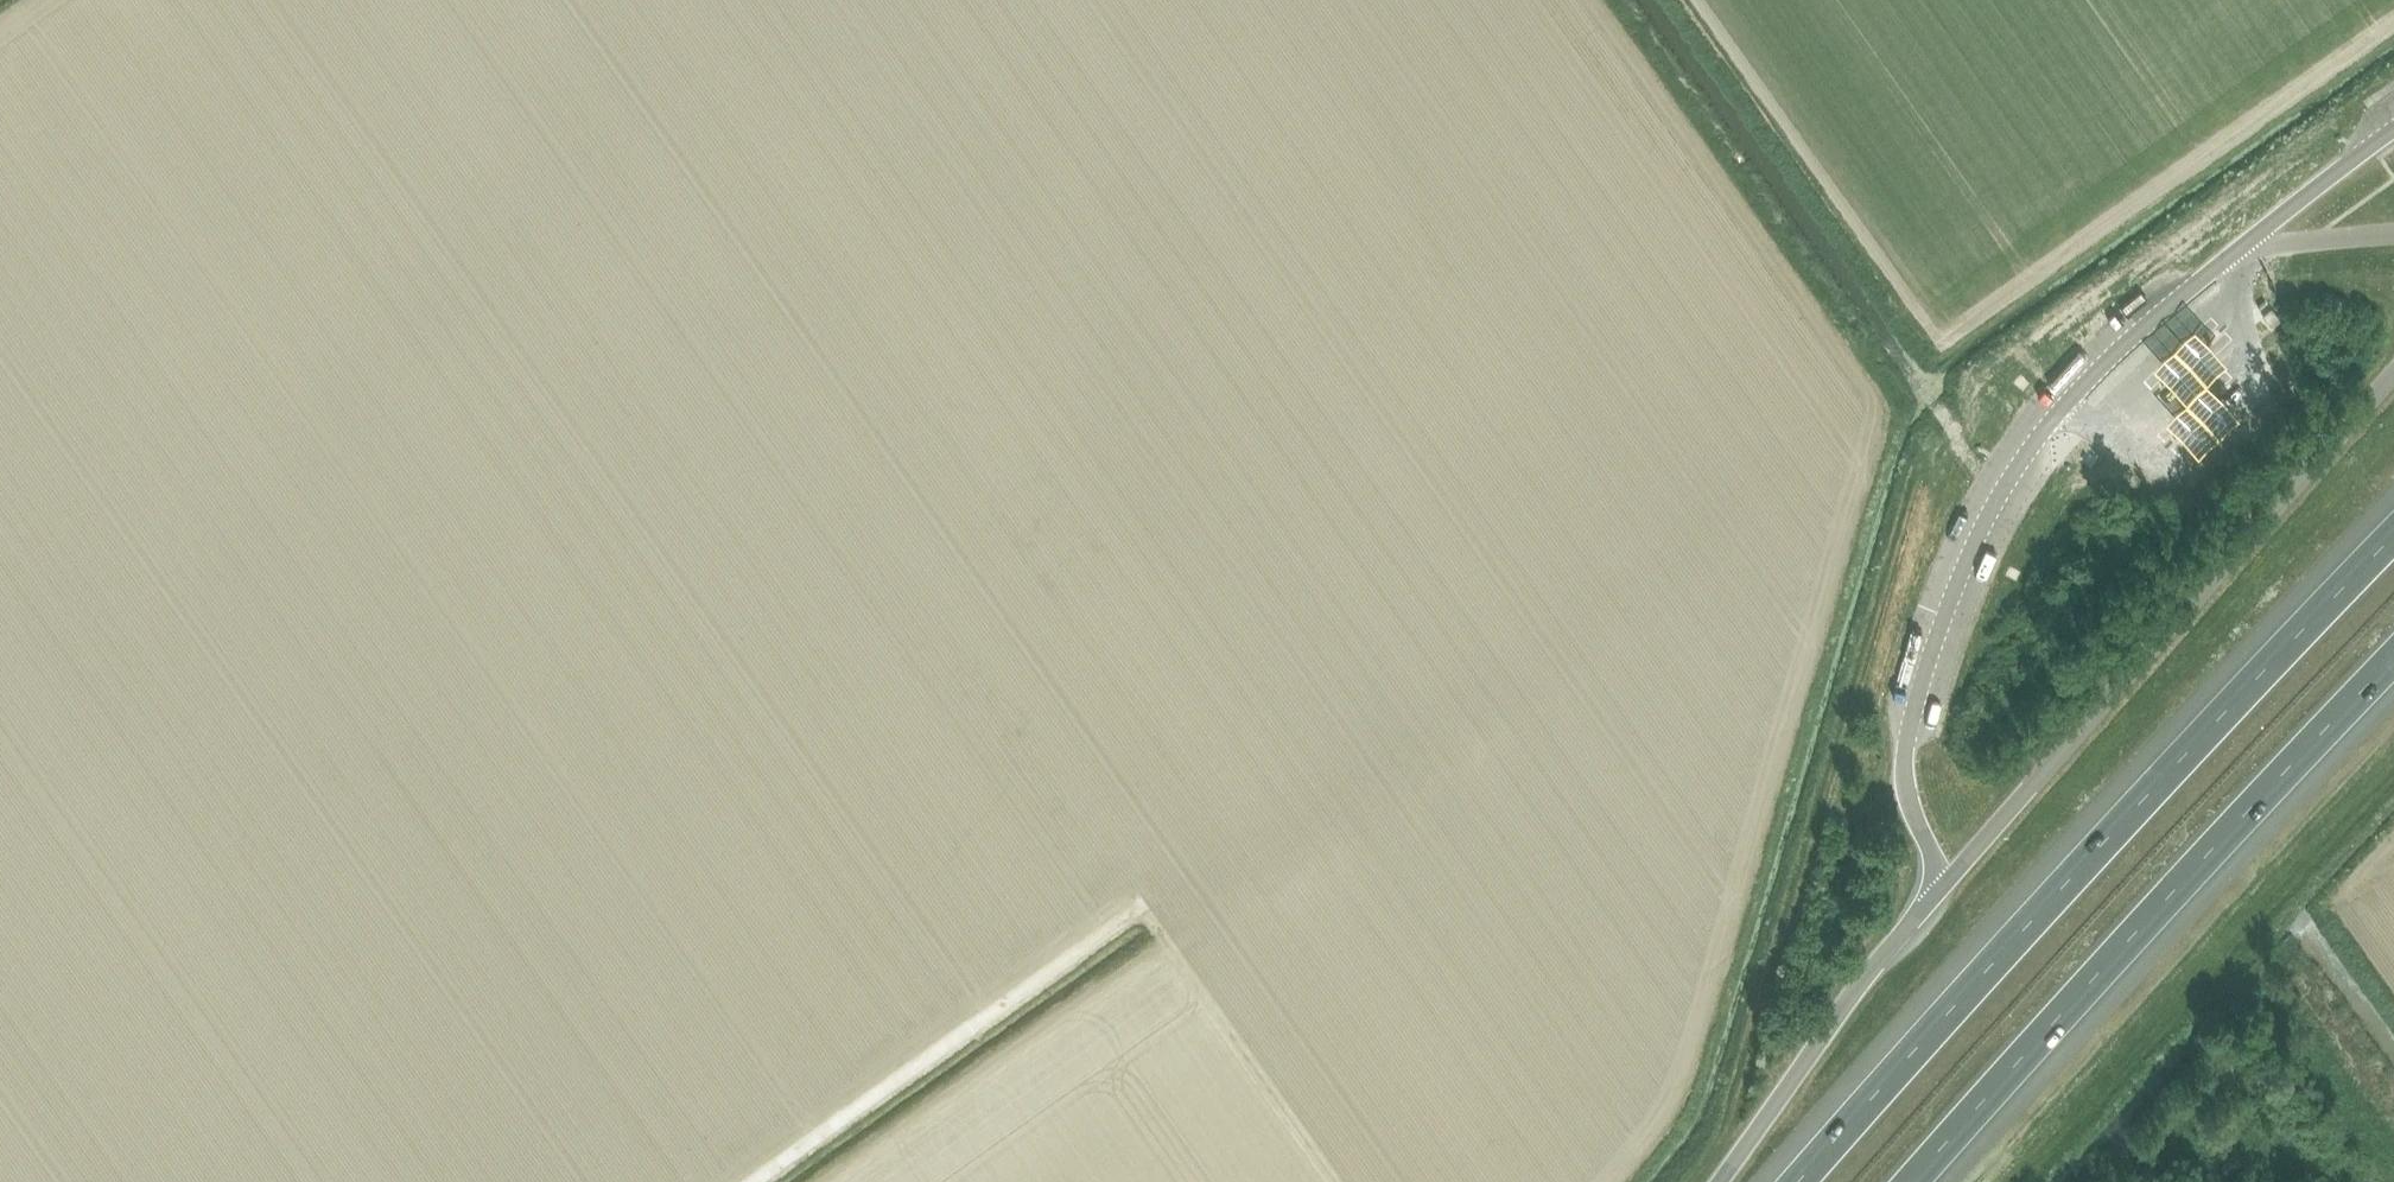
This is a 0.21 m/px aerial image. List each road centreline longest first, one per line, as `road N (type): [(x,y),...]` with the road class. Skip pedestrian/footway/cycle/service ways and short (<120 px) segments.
road 1 (motorway): [(2393,536),(2193,741),(1800,1181)]
road 2 (motorway): [(1913,1181),(2393,657)]
road 3 (motorway): [(1939,889),(1832,1021),(1721,1181)]

